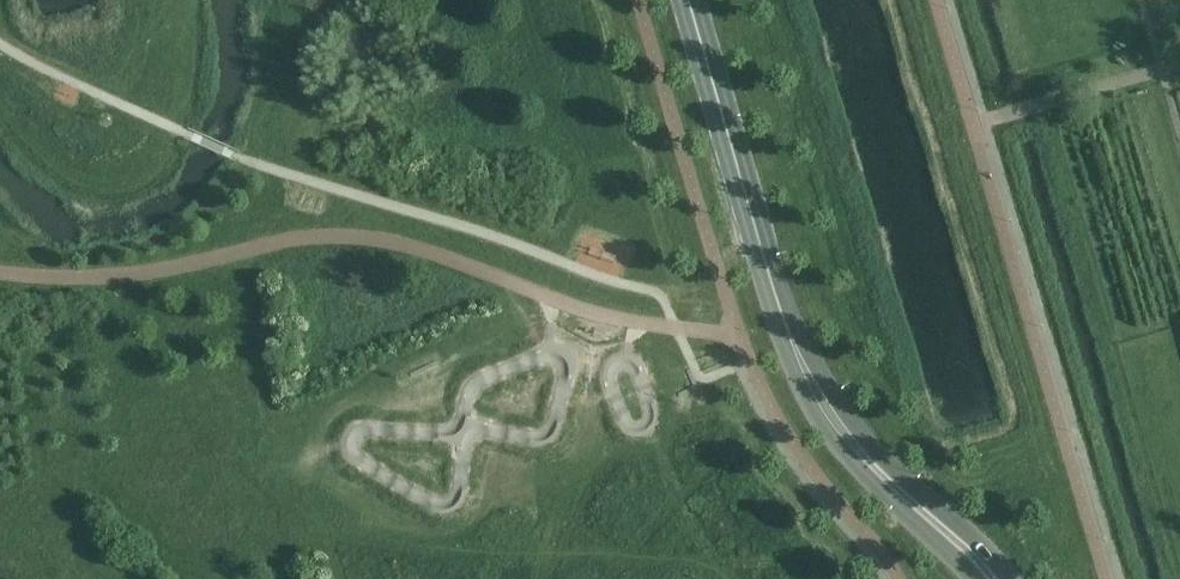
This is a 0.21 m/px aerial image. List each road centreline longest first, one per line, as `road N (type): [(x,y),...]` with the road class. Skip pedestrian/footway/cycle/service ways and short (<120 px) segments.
road 1 (tertiary): [(691,0),(795,342),(842,429)]
road 2 (tertiary): [(1013,578),(995,554),(842,429)]
road 3 (tertiary): [(842,429),(855,464),(973,578)]

